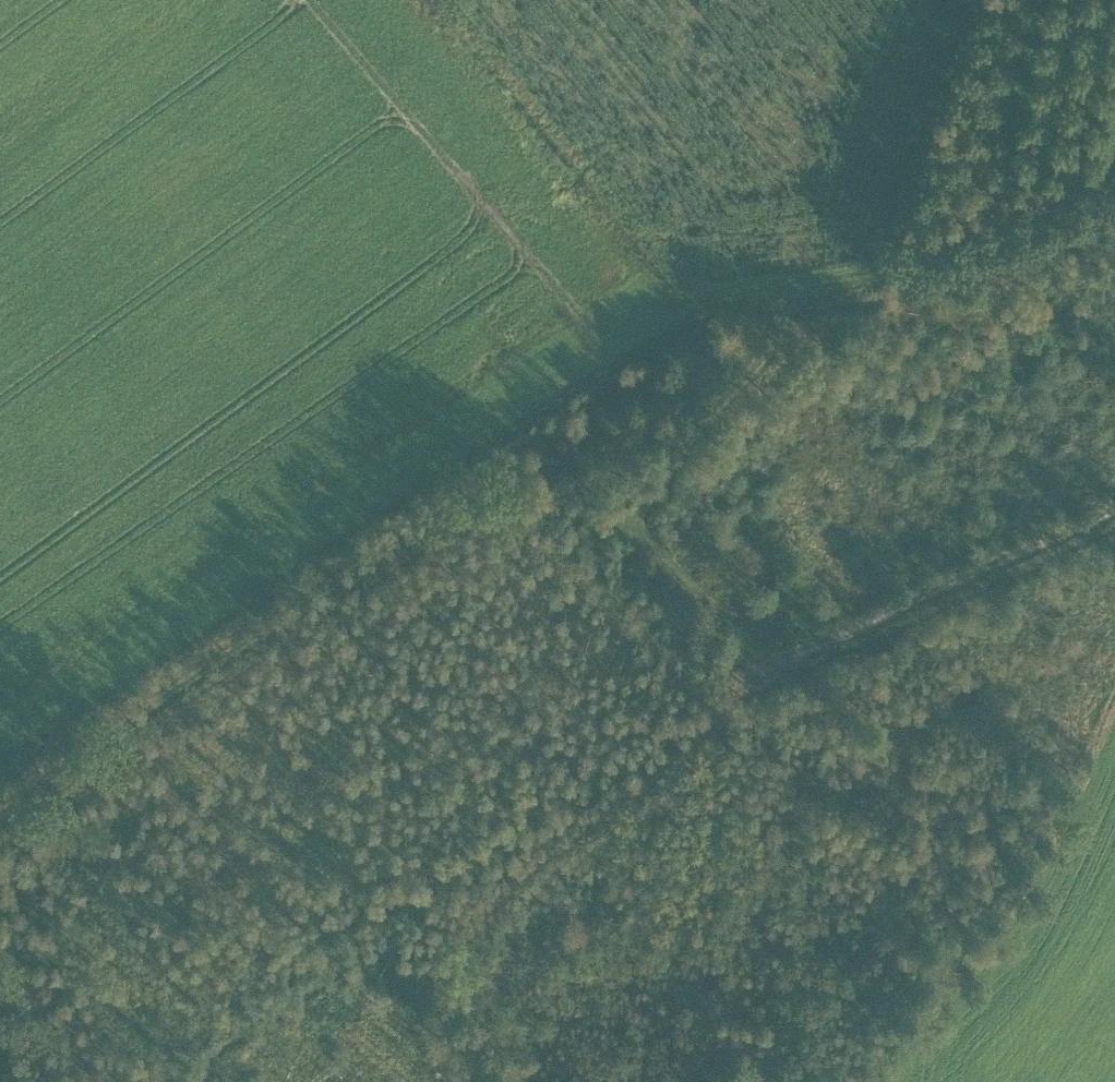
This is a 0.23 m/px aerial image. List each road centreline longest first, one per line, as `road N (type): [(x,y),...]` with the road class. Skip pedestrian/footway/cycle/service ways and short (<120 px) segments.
road 1 (track): [(1114,508),(787,653),(769,653),(643,533),(639,515),(741,360),(769,341),(811,279),(873,272),(1114,182)]
road 2 (track): [(811,279),(736,284),(664,311)]

